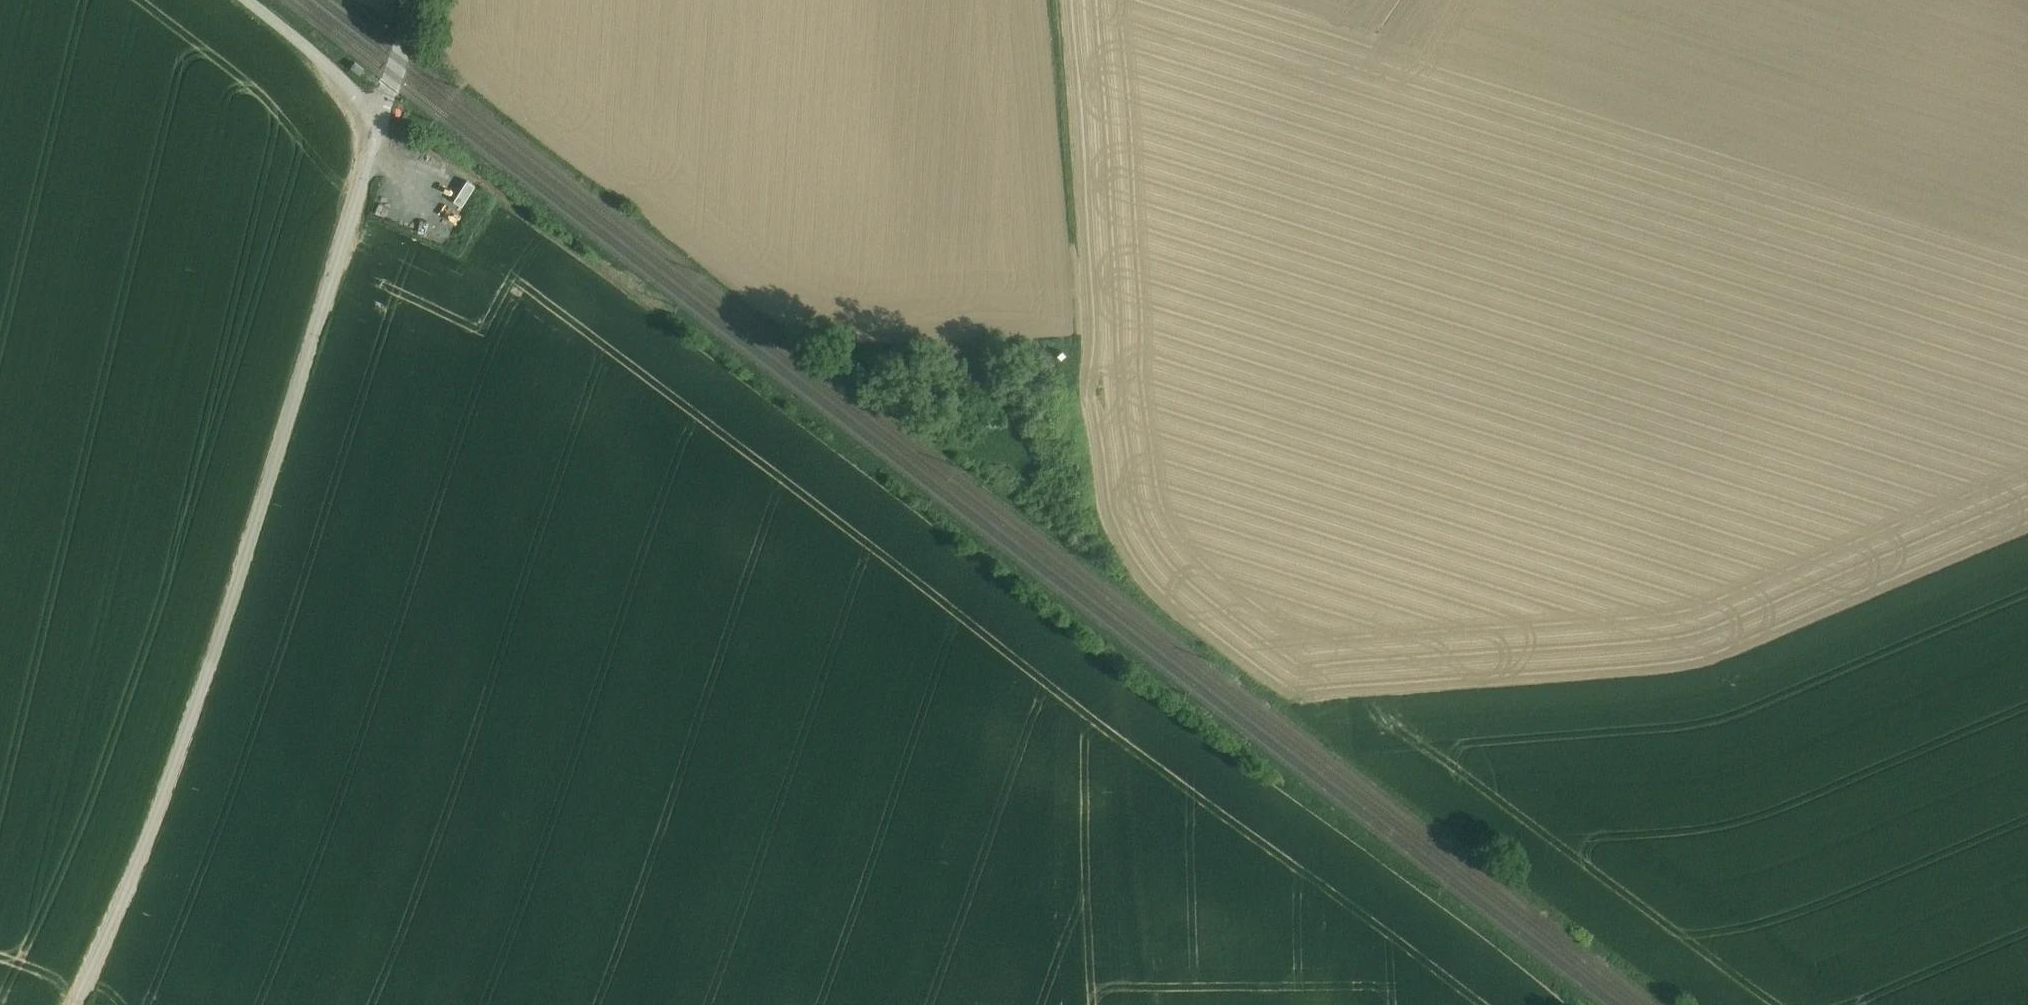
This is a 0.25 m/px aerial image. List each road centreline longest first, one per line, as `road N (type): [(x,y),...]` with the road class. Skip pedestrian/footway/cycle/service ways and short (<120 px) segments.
road 1 (unclassified): [(74,1004),(153,826),(216,647),(412,0)]

